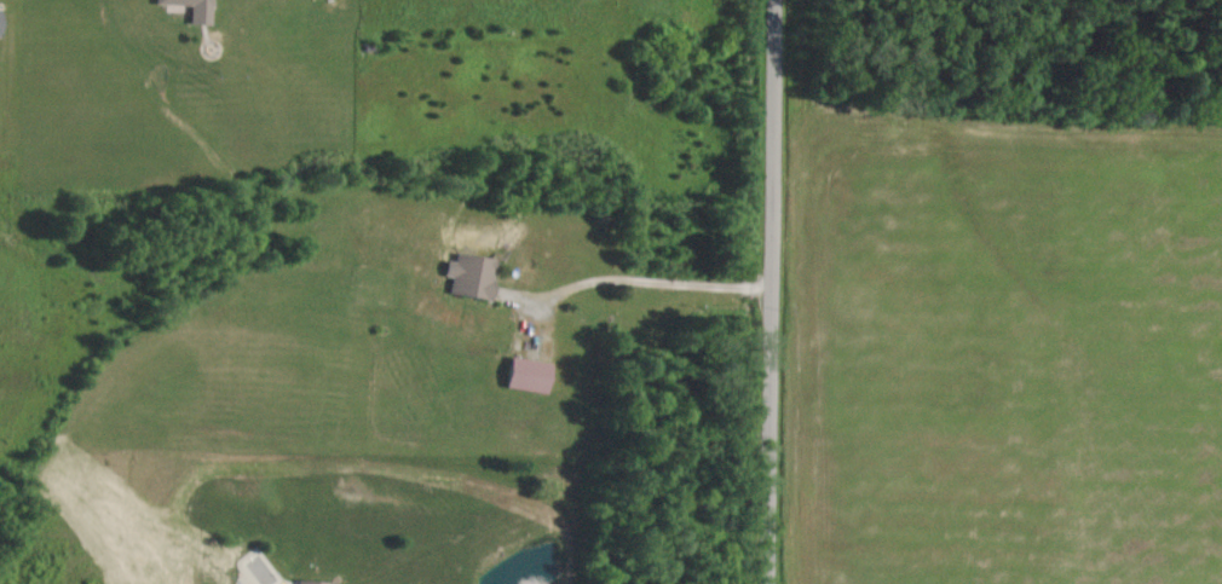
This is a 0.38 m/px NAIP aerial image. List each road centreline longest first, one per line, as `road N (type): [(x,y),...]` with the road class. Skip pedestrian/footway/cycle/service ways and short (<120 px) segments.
road 1 (residential): [(768,583),(776,0)]

